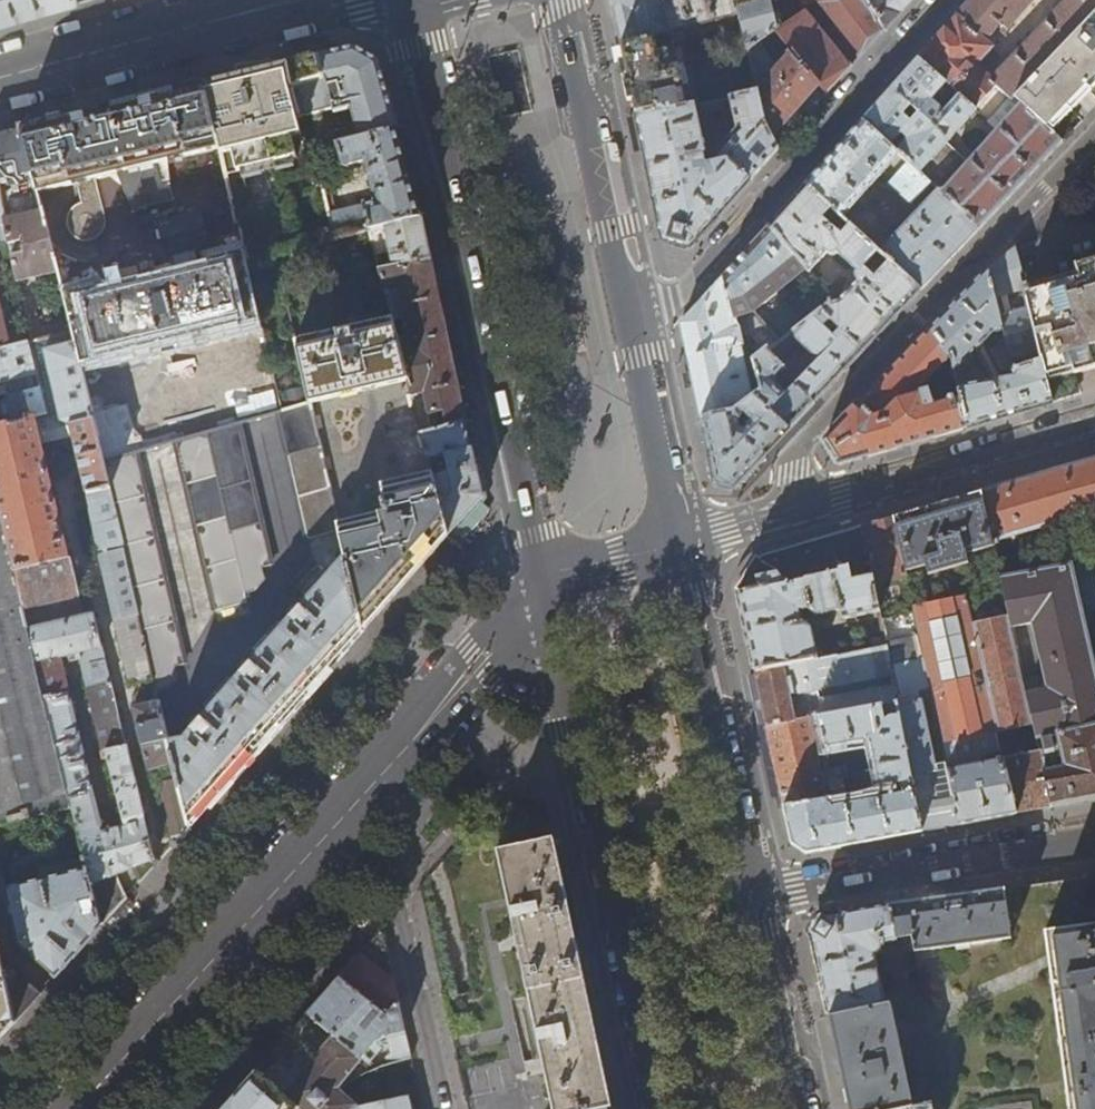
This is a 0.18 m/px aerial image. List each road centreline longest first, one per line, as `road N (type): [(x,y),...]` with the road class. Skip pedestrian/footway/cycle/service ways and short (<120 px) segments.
road 1 (primary): [(411,0),(540,588)]
road 2 (primary): [(540,588),(653,1108)]
road 3 (residential): [(1094,132),(797,452),(806,507)]
road 4 (residential): [(944,0),(672,295),(626,307)]
road 5 (secondary): [(81,1108),(372,785)]
road 6 (primary): [(751,895),(675,545)]
road 7 (residential): [(751,895),(1094,840)]
road 8 (residential): [(372,785),(445,1108)]
road 9 (primary): [(626,307),(550,0)]
road 10 (residential): [(290,0),(0,77)]
road 11 (residential): [(1094,425),(806,507)]
road 12 (secondary): [(372,785),(540,588)]
road 13 (primary): [(675,545),(626,307)]
road 14 (primary): [(795,1108),(751,895)]
road 15 (residential): [(675,545),(540,588)]

